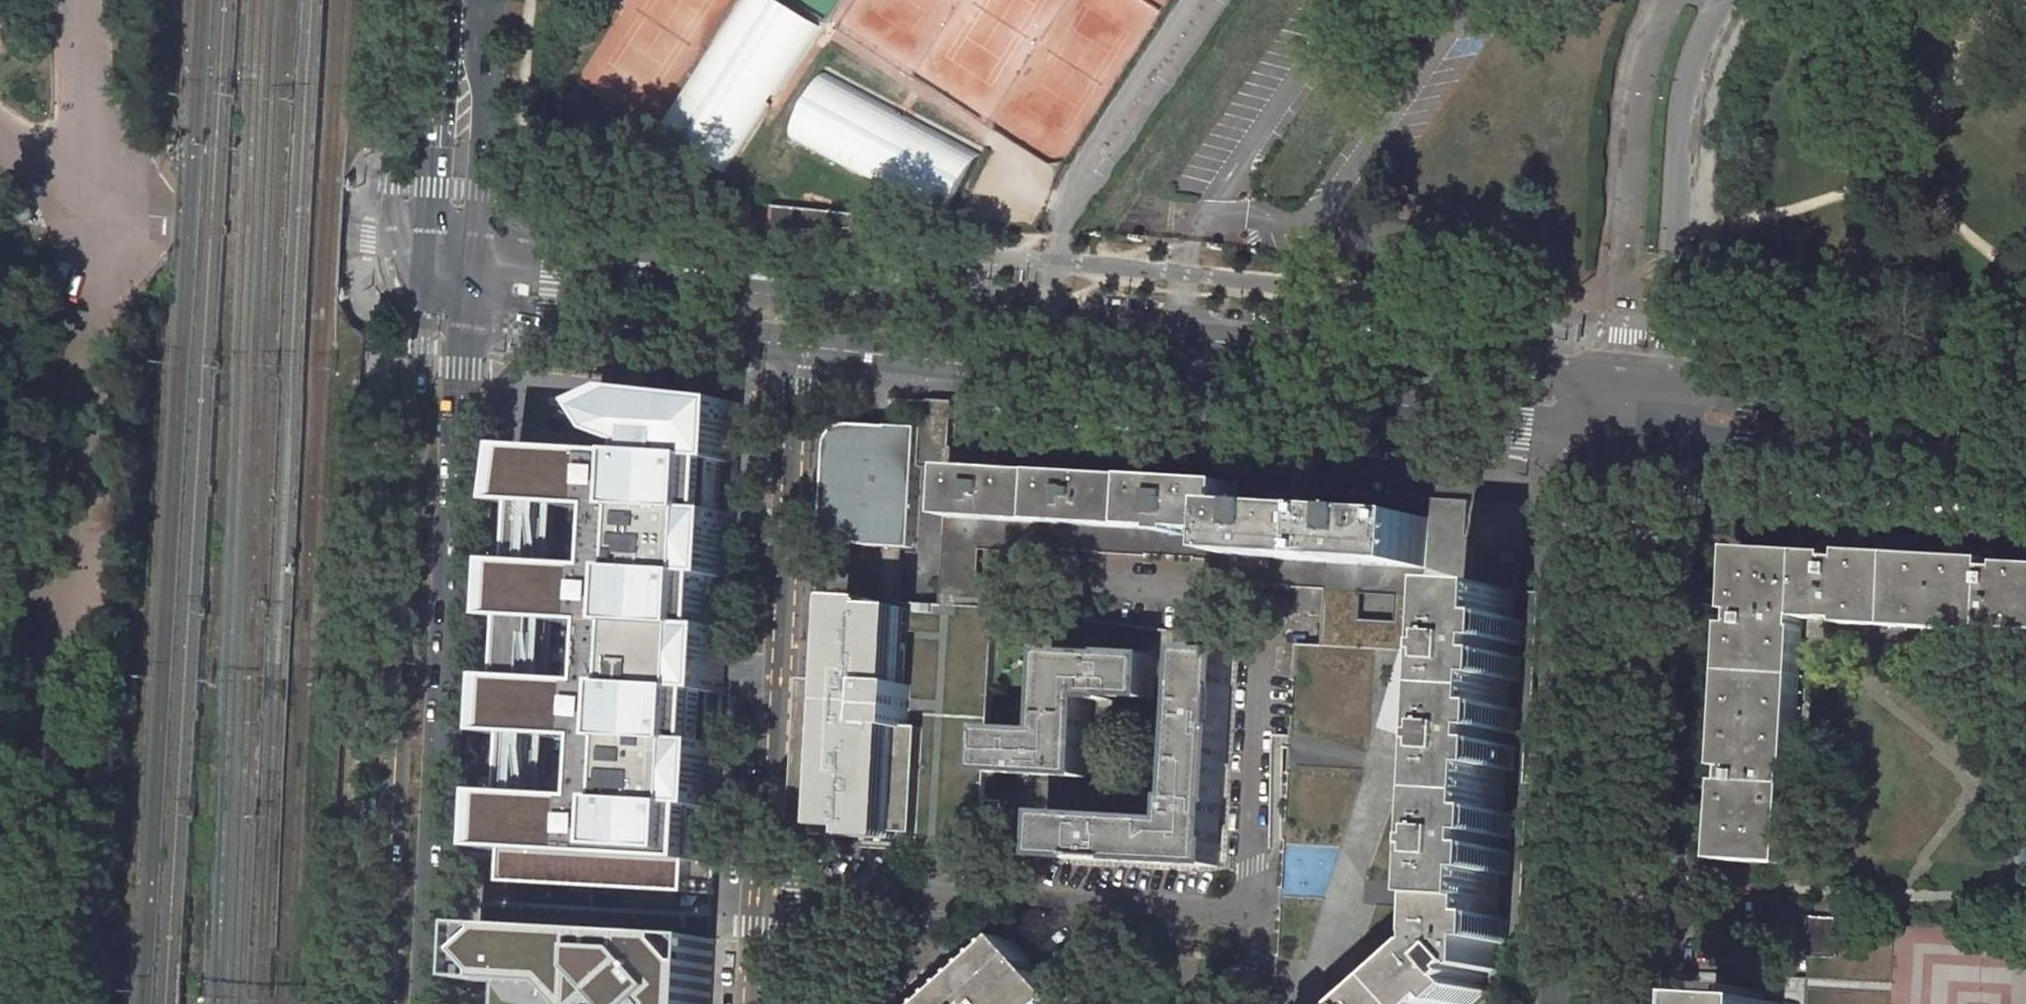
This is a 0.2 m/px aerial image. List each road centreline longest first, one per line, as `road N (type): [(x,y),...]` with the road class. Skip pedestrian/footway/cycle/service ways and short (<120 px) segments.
road 1 (unclassified): [(765,886),(1242,920),(1263,616),(1044,600)]
road 2 (tertiary): [(1608,375),(904,302),(797,298)]
road 3 (tertiary): [(795,344),(1594,437)]
road 4 (primary): [(412,304),(378,1003)]
road 5 (primary): [(428,1003),(468,309)]
road 6 (residential): [(795,344),(765,886)]
road 7 (residential): [(1667,381),(1682,132),(1694,63),(1722,0)]
road 8 (tertiary): [(1661,445),(2025,483)]
road 9 (tertiary): [(2025,421),(1667,381)]
road 10 (tertiary): [(468,309),(795,344)]
road 11 (tertiary): [(797,298),(473,253)]
road 12 (primary): [(473,253),(486,0)]
road 13 (primary): [(436,0),(417,246)]

